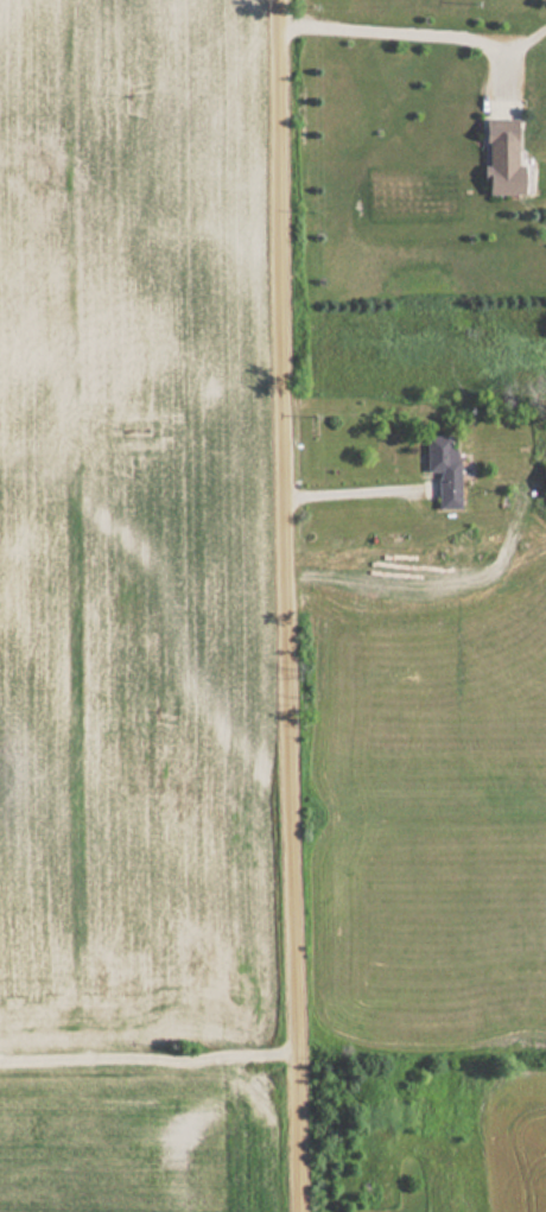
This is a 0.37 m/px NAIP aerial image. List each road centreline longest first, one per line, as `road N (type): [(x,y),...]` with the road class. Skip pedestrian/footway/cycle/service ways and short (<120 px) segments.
road 1 (residential): [(304,1211),(282,0)]

